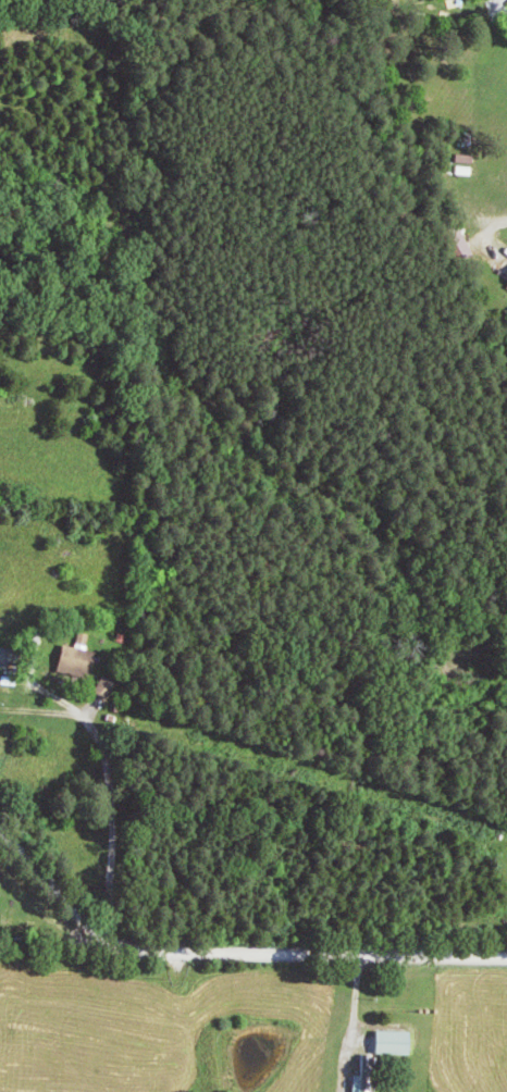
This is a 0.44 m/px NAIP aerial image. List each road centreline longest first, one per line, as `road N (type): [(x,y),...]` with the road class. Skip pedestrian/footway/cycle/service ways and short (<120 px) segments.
road 1 (residential): [(506,958),(121,950),(97,935),(0,832)]

